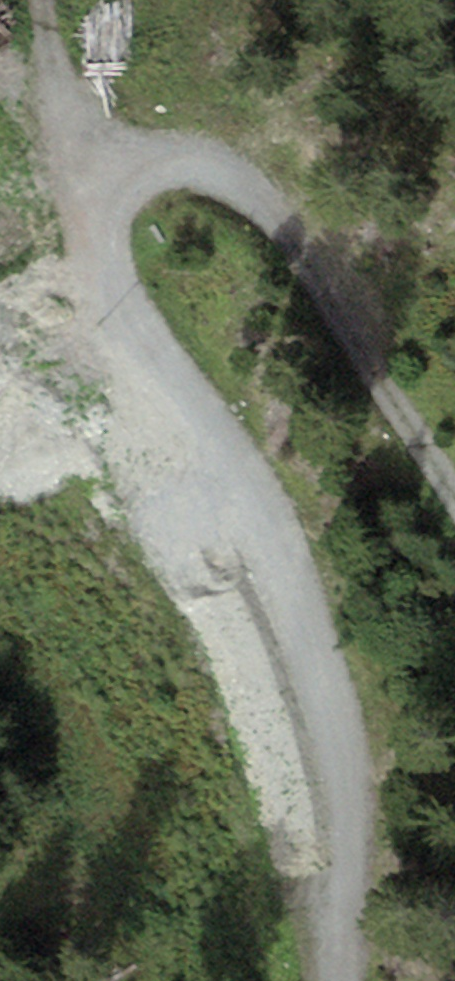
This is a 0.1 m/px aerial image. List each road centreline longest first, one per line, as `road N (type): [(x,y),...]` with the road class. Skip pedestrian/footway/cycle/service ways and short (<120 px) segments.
road 1 (track): [(454,501),(284,220),(215,160),(163,155),(116,178),(95,228),(131,322),(281,585),(340,719),(354,869),(343,980)]
road 2 (track): [(95,228),(64,147),(45,0)]

